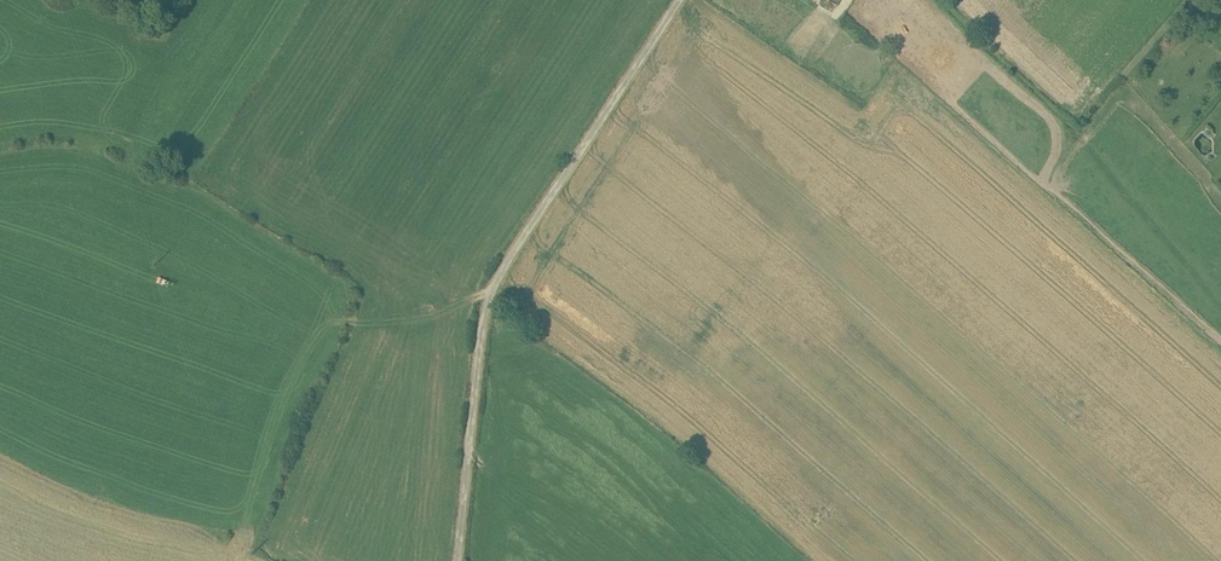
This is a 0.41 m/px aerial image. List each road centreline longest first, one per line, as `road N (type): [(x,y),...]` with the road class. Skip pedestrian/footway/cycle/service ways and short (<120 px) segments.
road 1 (unclassified): [(677,0),(489,291),(456,560)]

